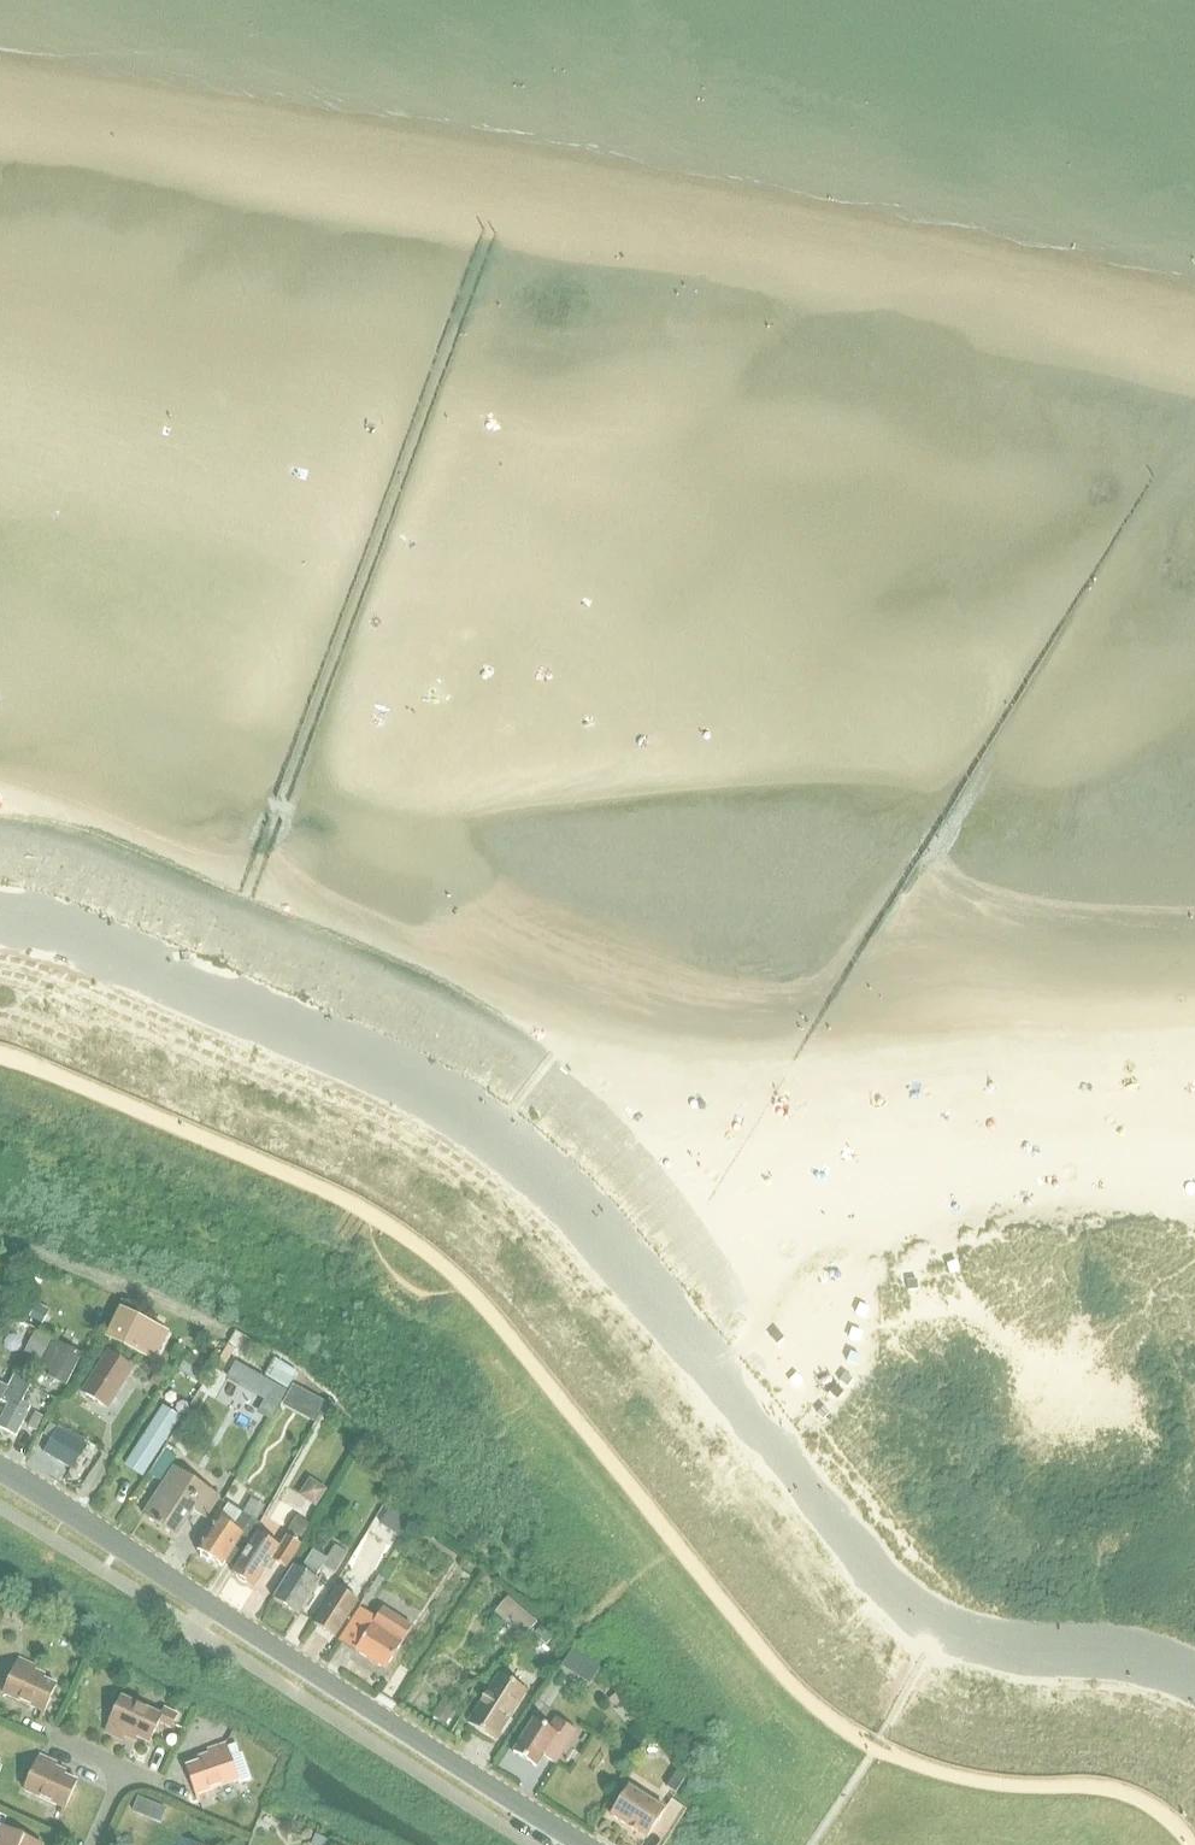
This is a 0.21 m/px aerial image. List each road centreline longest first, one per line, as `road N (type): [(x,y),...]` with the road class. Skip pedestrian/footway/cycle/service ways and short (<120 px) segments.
road 1 (unclassified): [(585,1844),(0,1468)]

